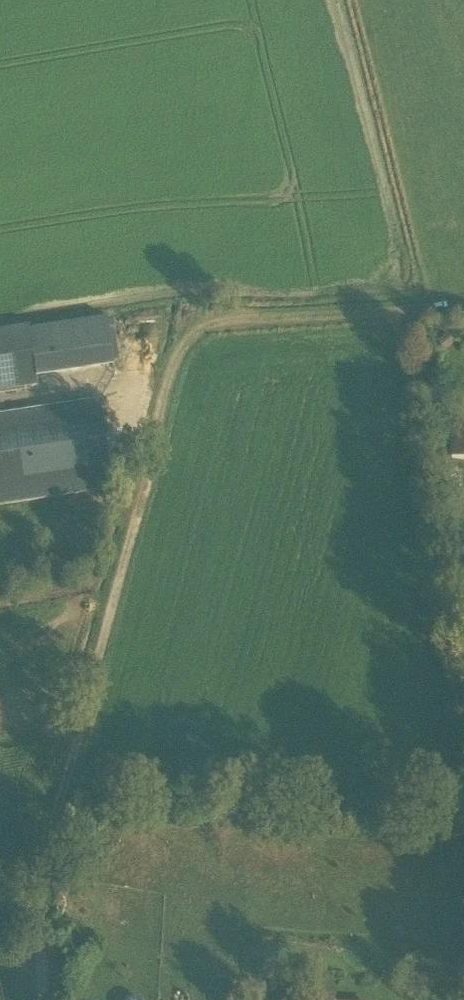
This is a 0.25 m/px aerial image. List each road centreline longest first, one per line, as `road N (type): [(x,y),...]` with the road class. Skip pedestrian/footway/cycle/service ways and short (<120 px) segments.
road 1 (unclassified): [(46,999),(45,894),(185,323)]
road 2 (track): [(185,323),(463,304)]

